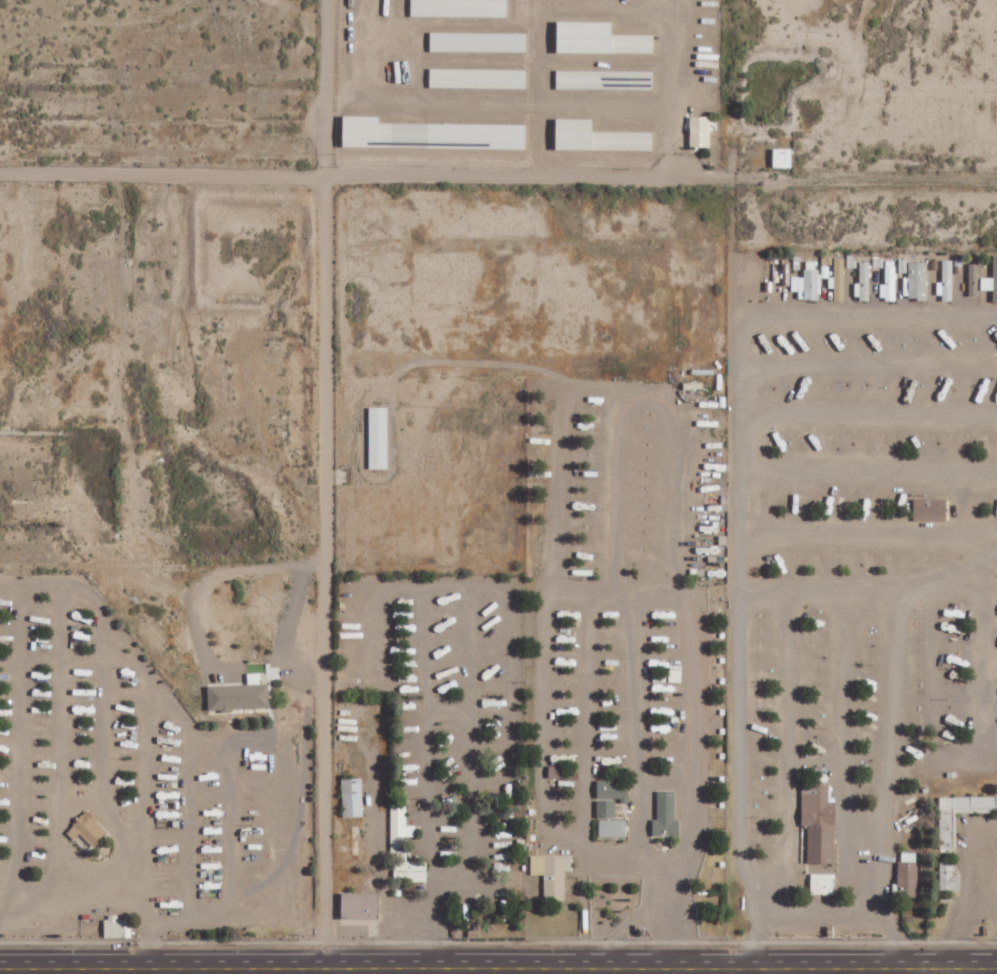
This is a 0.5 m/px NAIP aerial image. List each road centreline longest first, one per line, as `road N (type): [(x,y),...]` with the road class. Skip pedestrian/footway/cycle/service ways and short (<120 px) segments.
road 1 (residential): [(996,178),(0,166)]
road 2 (residential): [(669,869),(692,868),(687,596),(544,595),(542,833),(603,857),(669,869)]
road 3 (residential): [(328,973),(339,578),(322,174)]
road 4 (residential): [(544,595),(557,549),(559,385),(666,389),(682,409),(687,596)]
road 5 (residential): [(640,865),(634,595)]
road 6 (residential): [(586,595),(585,851)]
road 7 (residential): [(615,595),(616,386)]
road 8 (residential): [(111,167),(109,118),(81,28)]

